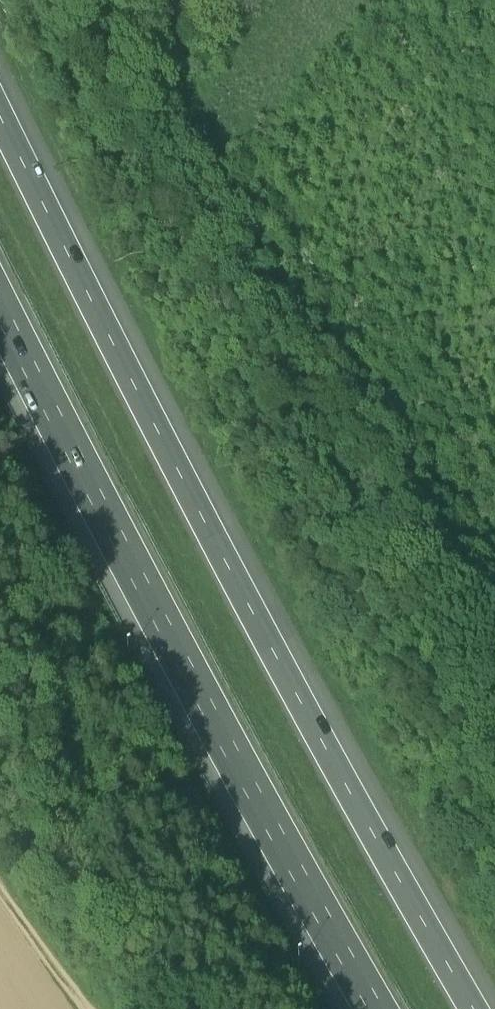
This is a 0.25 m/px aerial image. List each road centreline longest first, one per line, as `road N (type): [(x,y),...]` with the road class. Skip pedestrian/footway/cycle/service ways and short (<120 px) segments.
road 1 (motorway): [(487,1008),(146,402),(0,100)]
road 2 (motorway): [(0,319),(244,792),(368,1008)]
road 3 (track): [(91,1008),(0,877)]

